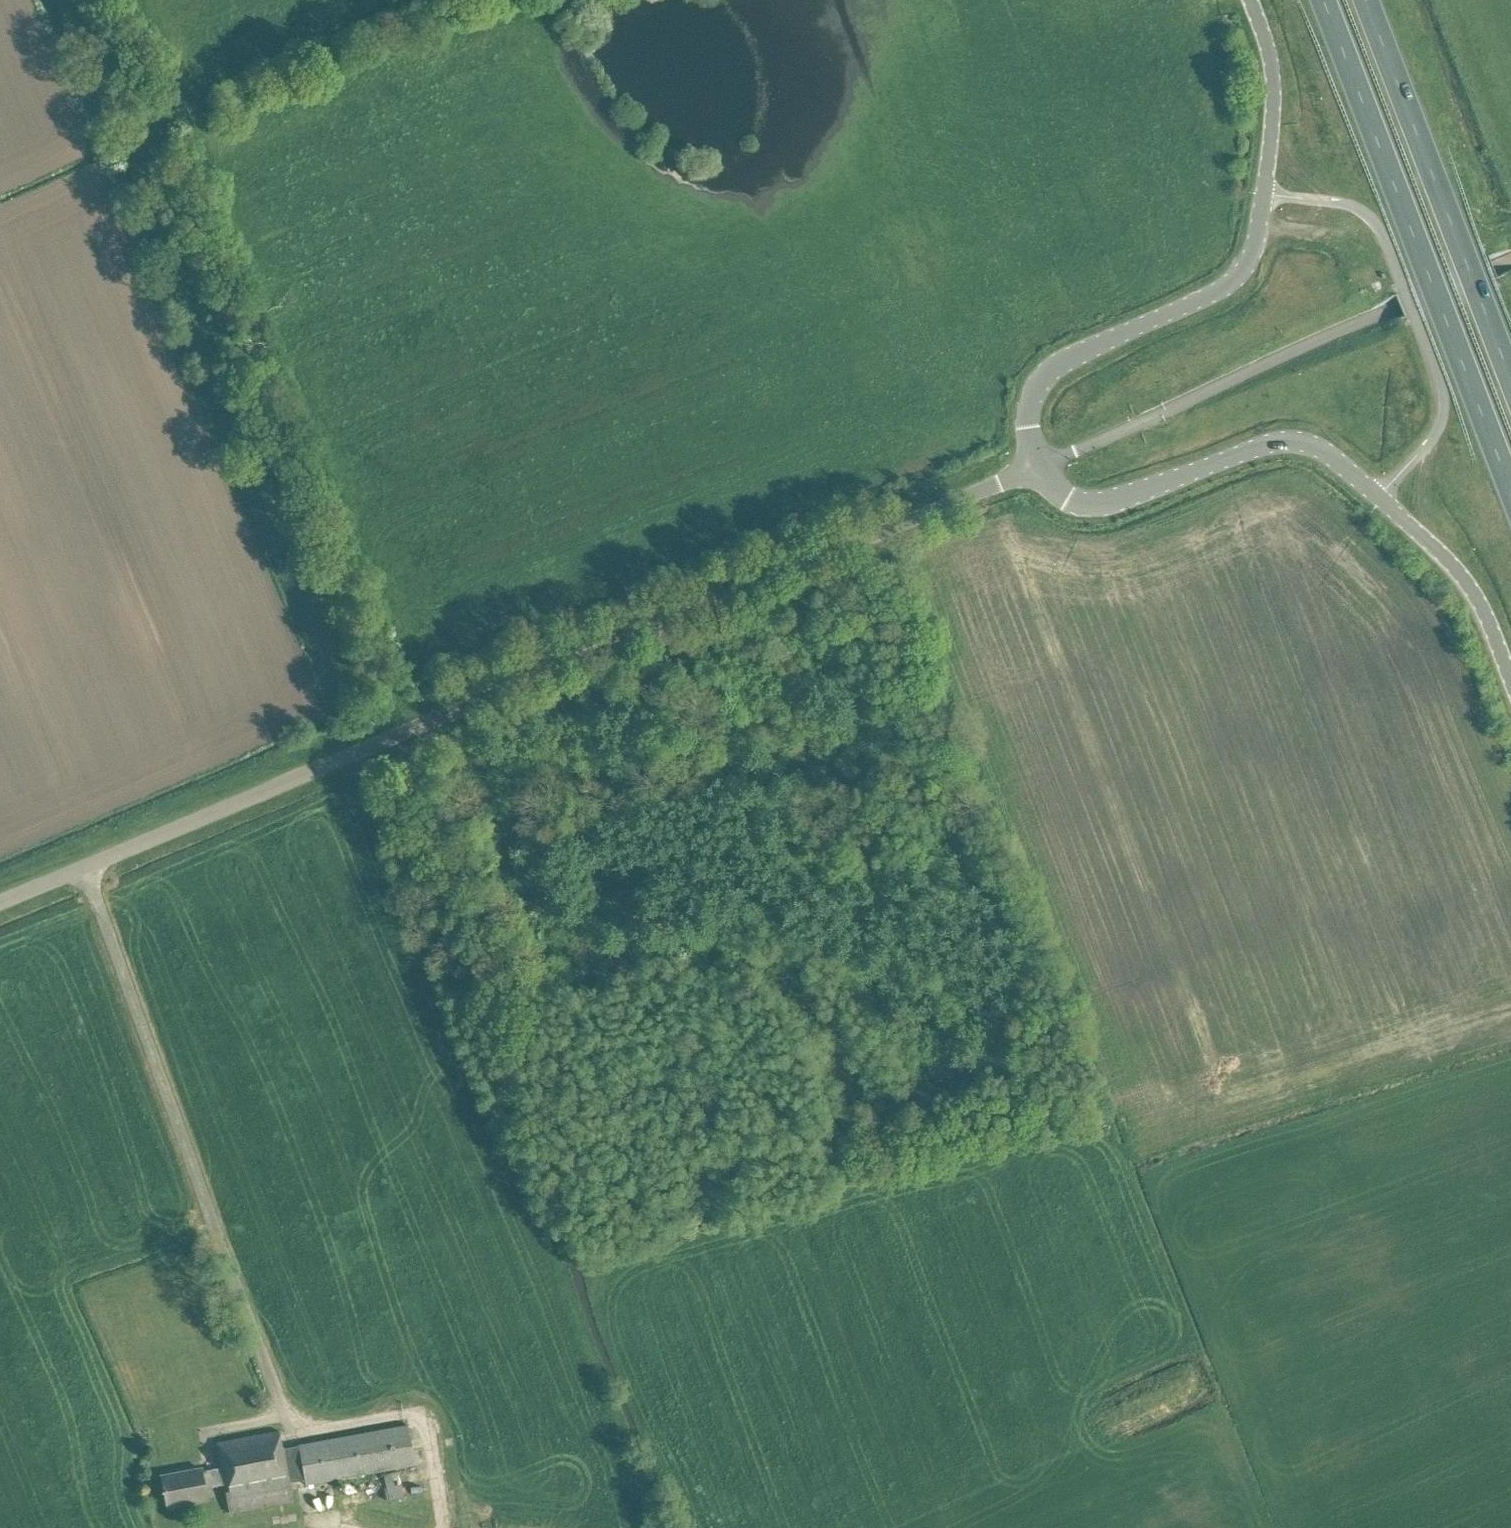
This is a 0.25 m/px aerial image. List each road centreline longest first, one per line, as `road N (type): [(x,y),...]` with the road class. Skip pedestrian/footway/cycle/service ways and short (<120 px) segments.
road 1 (unclassified): [(1038,469),(0,902)]
road 2 (unclassified): [(1510,677),(1461,575),(1325,449),(1265,443),(1091,505),(1068,498),(1038,469)]
road 3 (unclassified): [(1038,469),(1028,422),(1045,373),(1206,297),(1240,276),(1254,255),(1274,91),(1251,0)]
road 4 (trunk): [(1324,0),(1510,490)]
road 5 (trunk): [(1510,382),(1364,0)]

